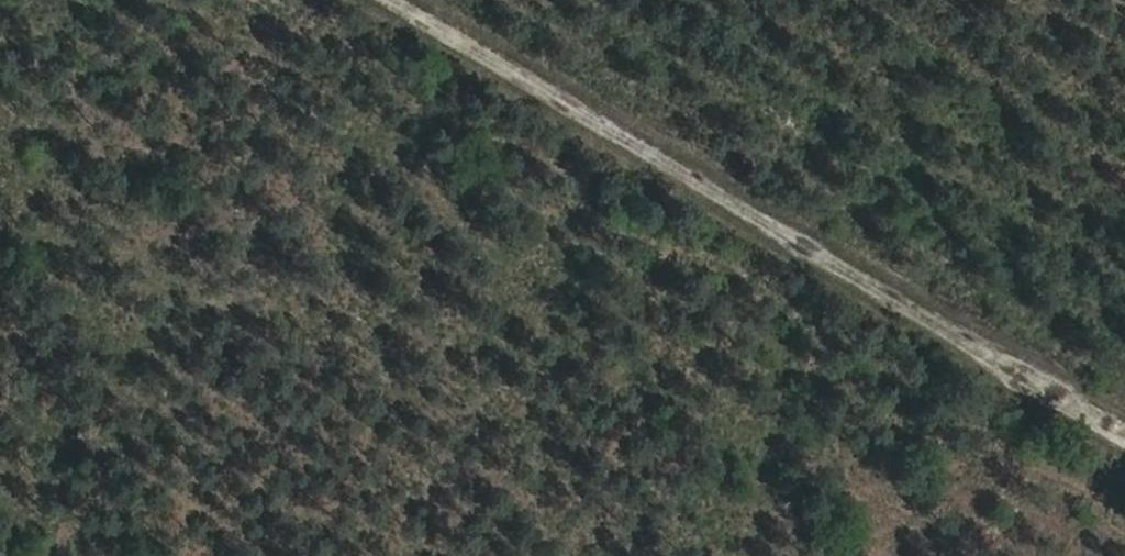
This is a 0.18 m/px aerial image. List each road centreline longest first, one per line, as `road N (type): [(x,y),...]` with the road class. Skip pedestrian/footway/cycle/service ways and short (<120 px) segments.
road 1 (track): [(1124,439),(382,0)]

